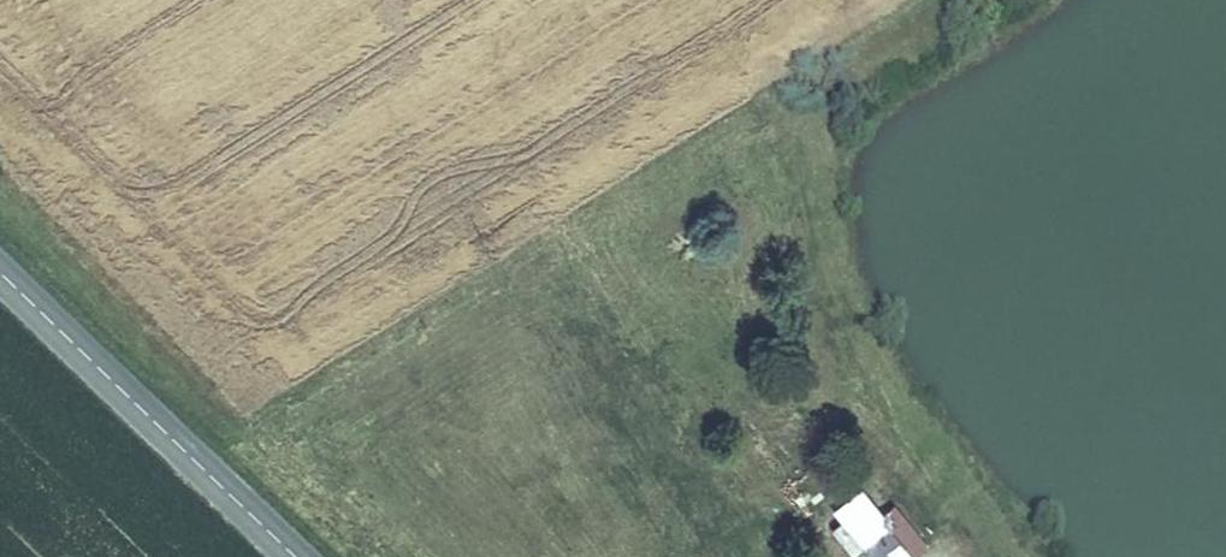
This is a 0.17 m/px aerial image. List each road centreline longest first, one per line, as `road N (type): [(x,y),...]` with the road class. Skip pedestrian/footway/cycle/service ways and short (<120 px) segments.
road 1 (tertiary): [(0,275),(294,556)]

